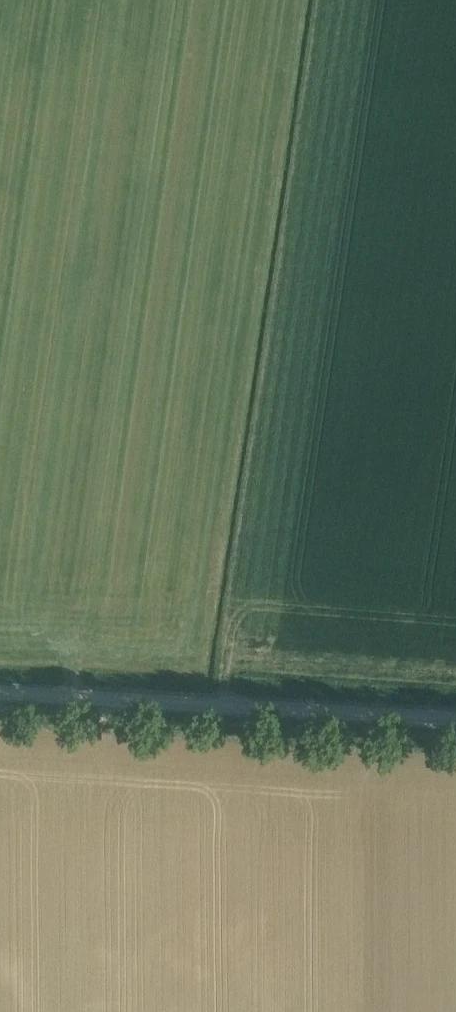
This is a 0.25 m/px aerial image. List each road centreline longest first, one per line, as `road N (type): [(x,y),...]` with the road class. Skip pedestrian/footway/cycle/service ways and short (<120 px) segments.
road 1 (unclassified): [(455,721),(0,693)]

